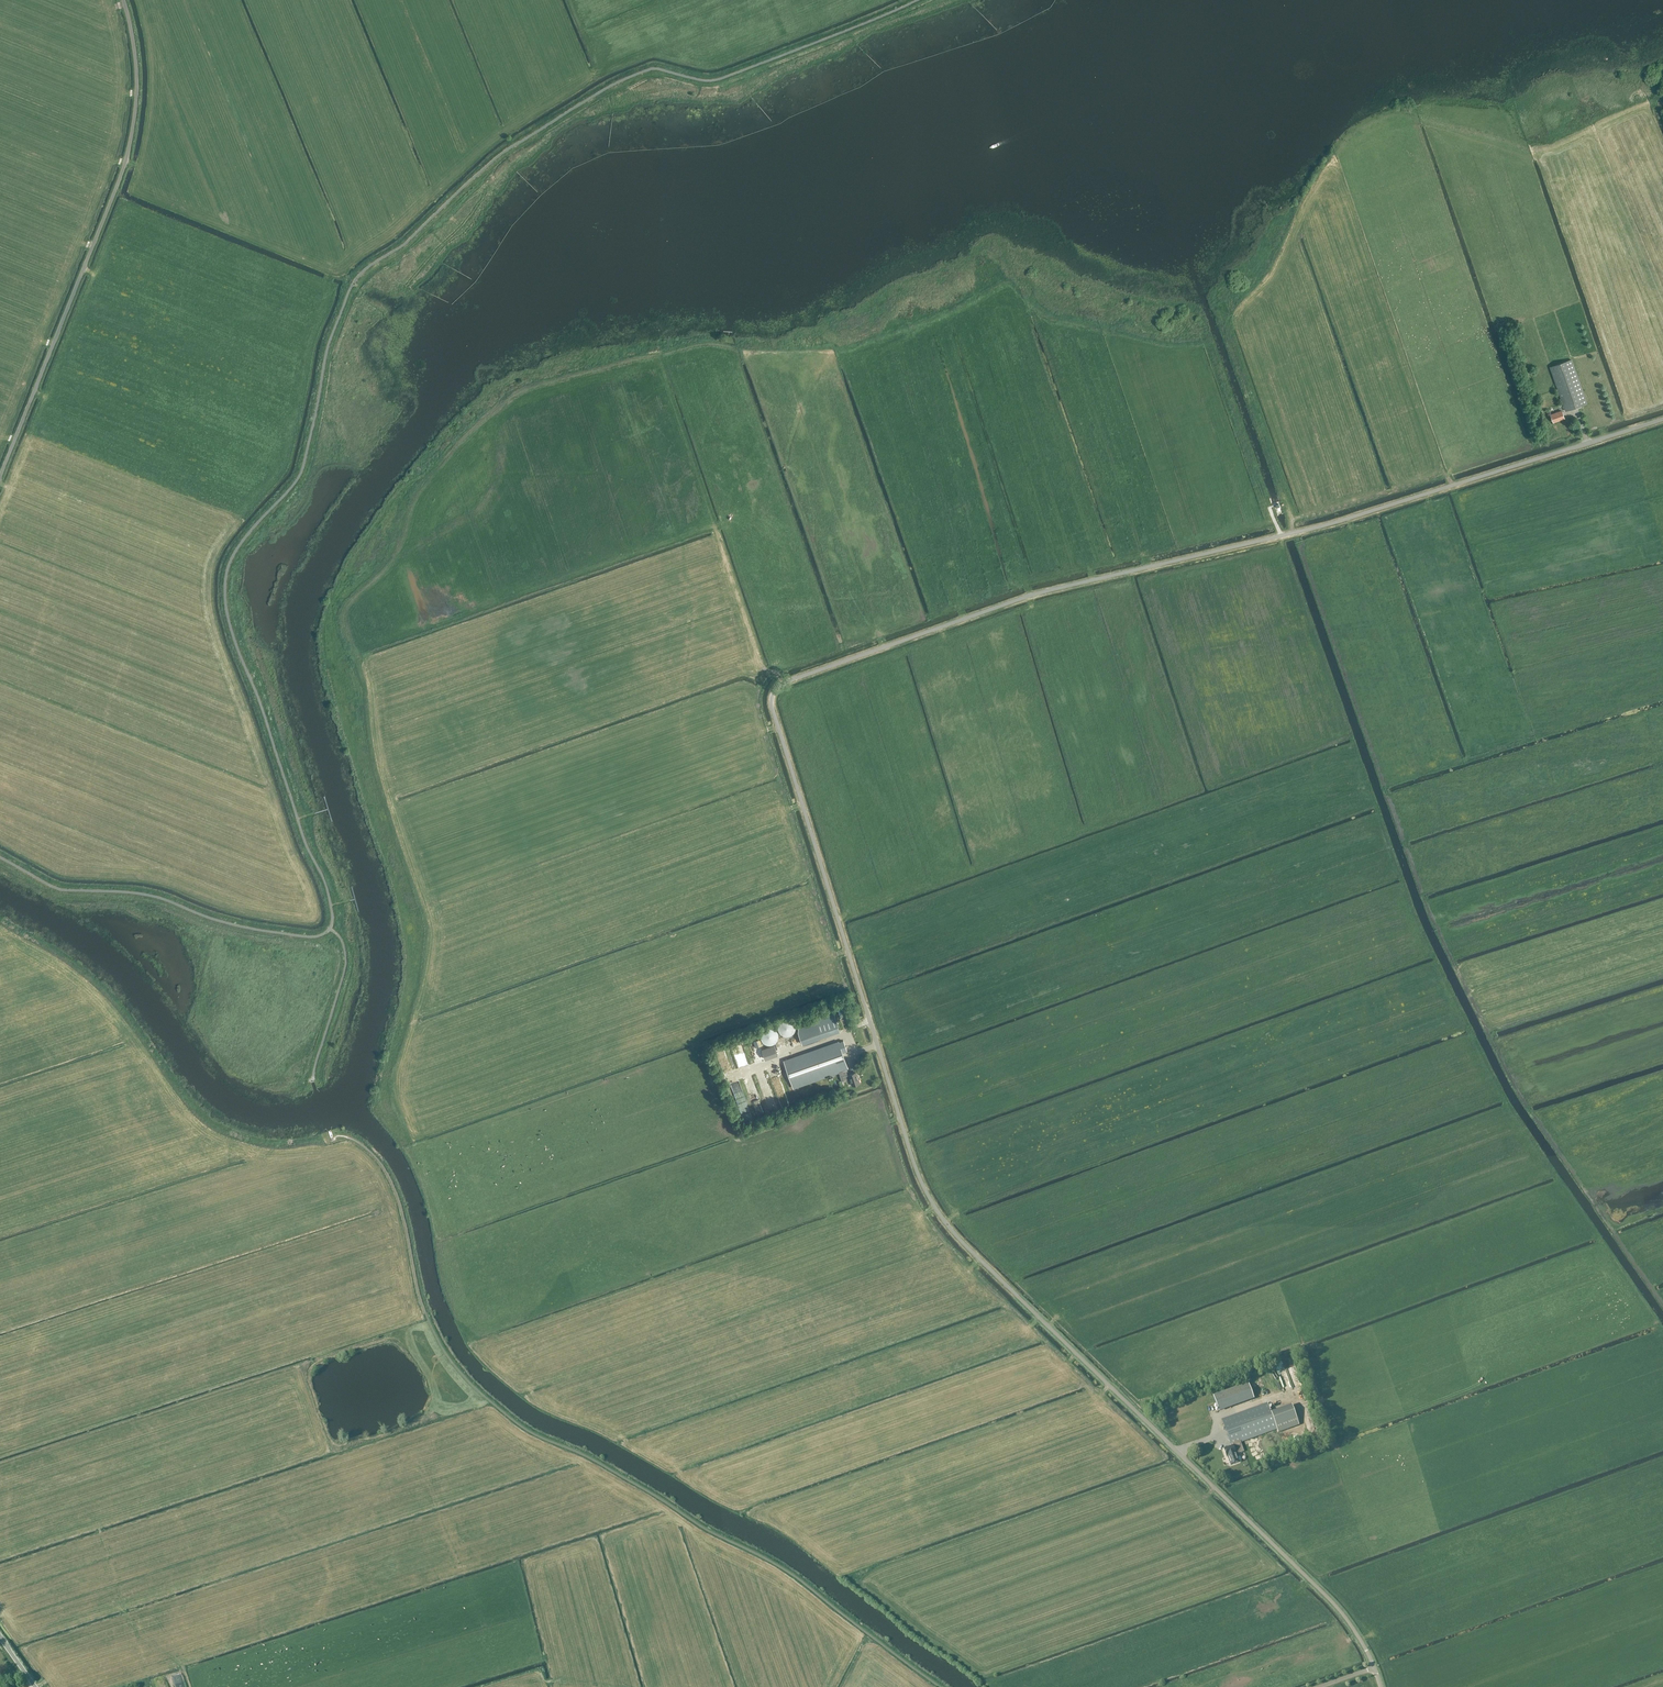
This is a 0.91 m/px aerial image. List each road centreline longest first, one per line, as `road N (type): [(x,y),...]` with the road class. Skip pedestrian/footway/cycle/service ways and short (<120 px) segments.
road 1 (unclassified): [(1374,1668),(1330,1600),(932,1208),(771,698),(787,681),(1065,585),(1317,526),(1662,417)]
road 2 (unclassified): [(0,476),(132,139),(136,64),(124,0)]

